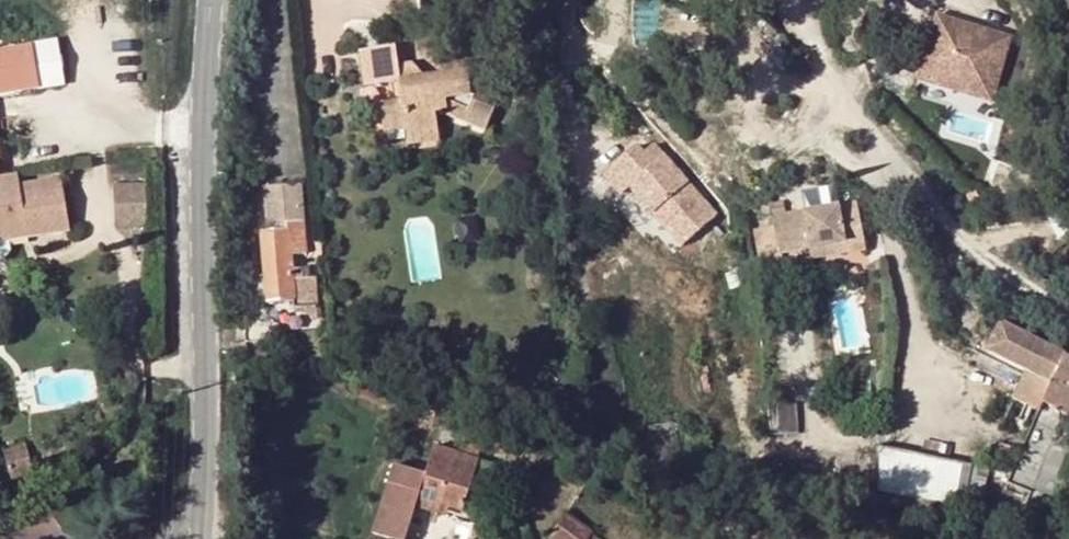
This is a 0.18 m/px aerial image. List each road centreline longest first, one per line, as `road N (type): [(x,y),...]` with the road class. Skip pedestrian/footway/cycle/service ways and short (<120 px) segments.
road 1 (tertiary): [(217,0),(203,538)]
road 2 (unclassified): [(792,0),(841,96),(893,161),(1013,279),(1068,313)]

